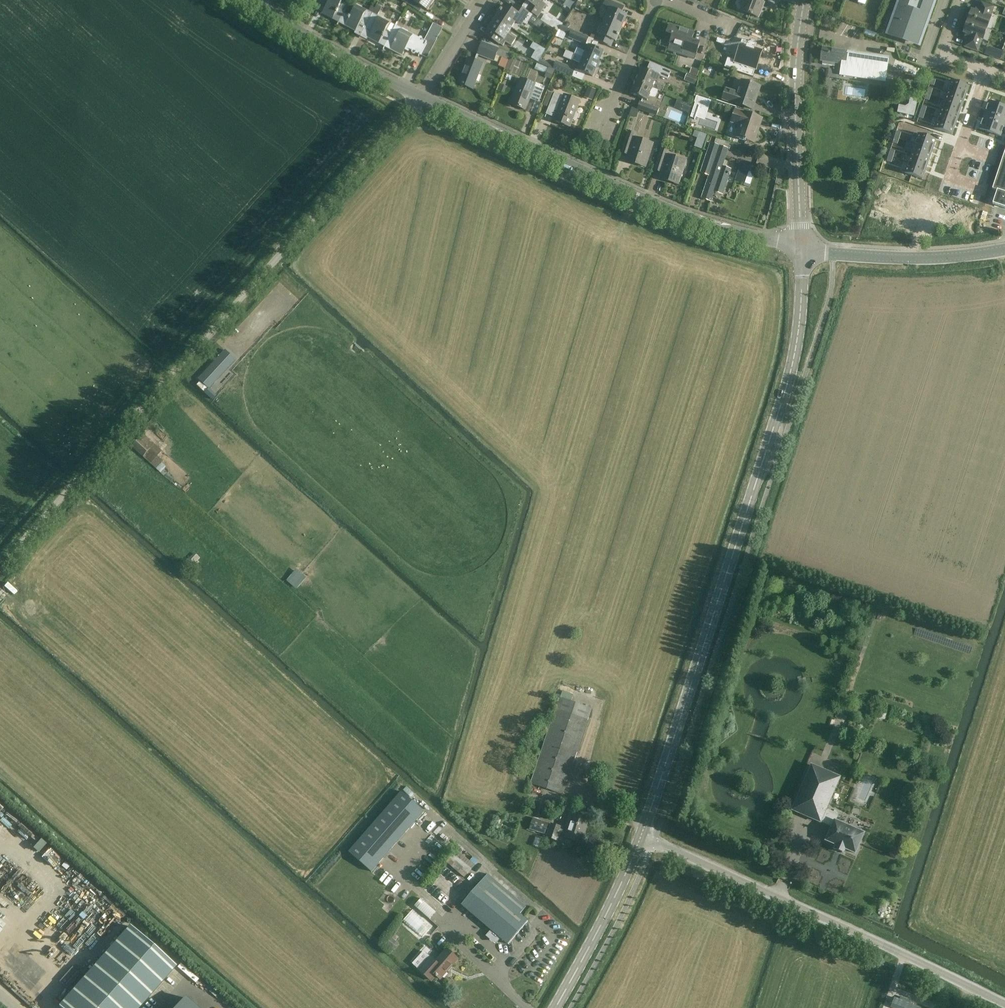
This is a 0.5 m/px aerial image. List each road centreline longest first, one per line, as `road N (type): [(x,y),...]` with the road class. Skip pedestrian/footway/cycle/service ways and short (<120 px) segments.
road 1 (unclassified): [(0,564),(421,98)]
road 2 (tertiary): [(642,836),(790,370),(803,250)]
road 3 (unclassified): [(803,250),(667,208),(421,98)]
road 4 (unclassified): [(1004,1006),(642,836)]
road 5 (tertiary): [(803,250),(795,106),(804,0)]
road 6 (tertiary): [(1004,249),(914,258),(803,250)]
road 7 (unclassified): [(421,98),(254,0)]
road 8 (tertiary): [(557,1007),(642,836)]
road 9 (residential): [(607,124),(657,0)]

